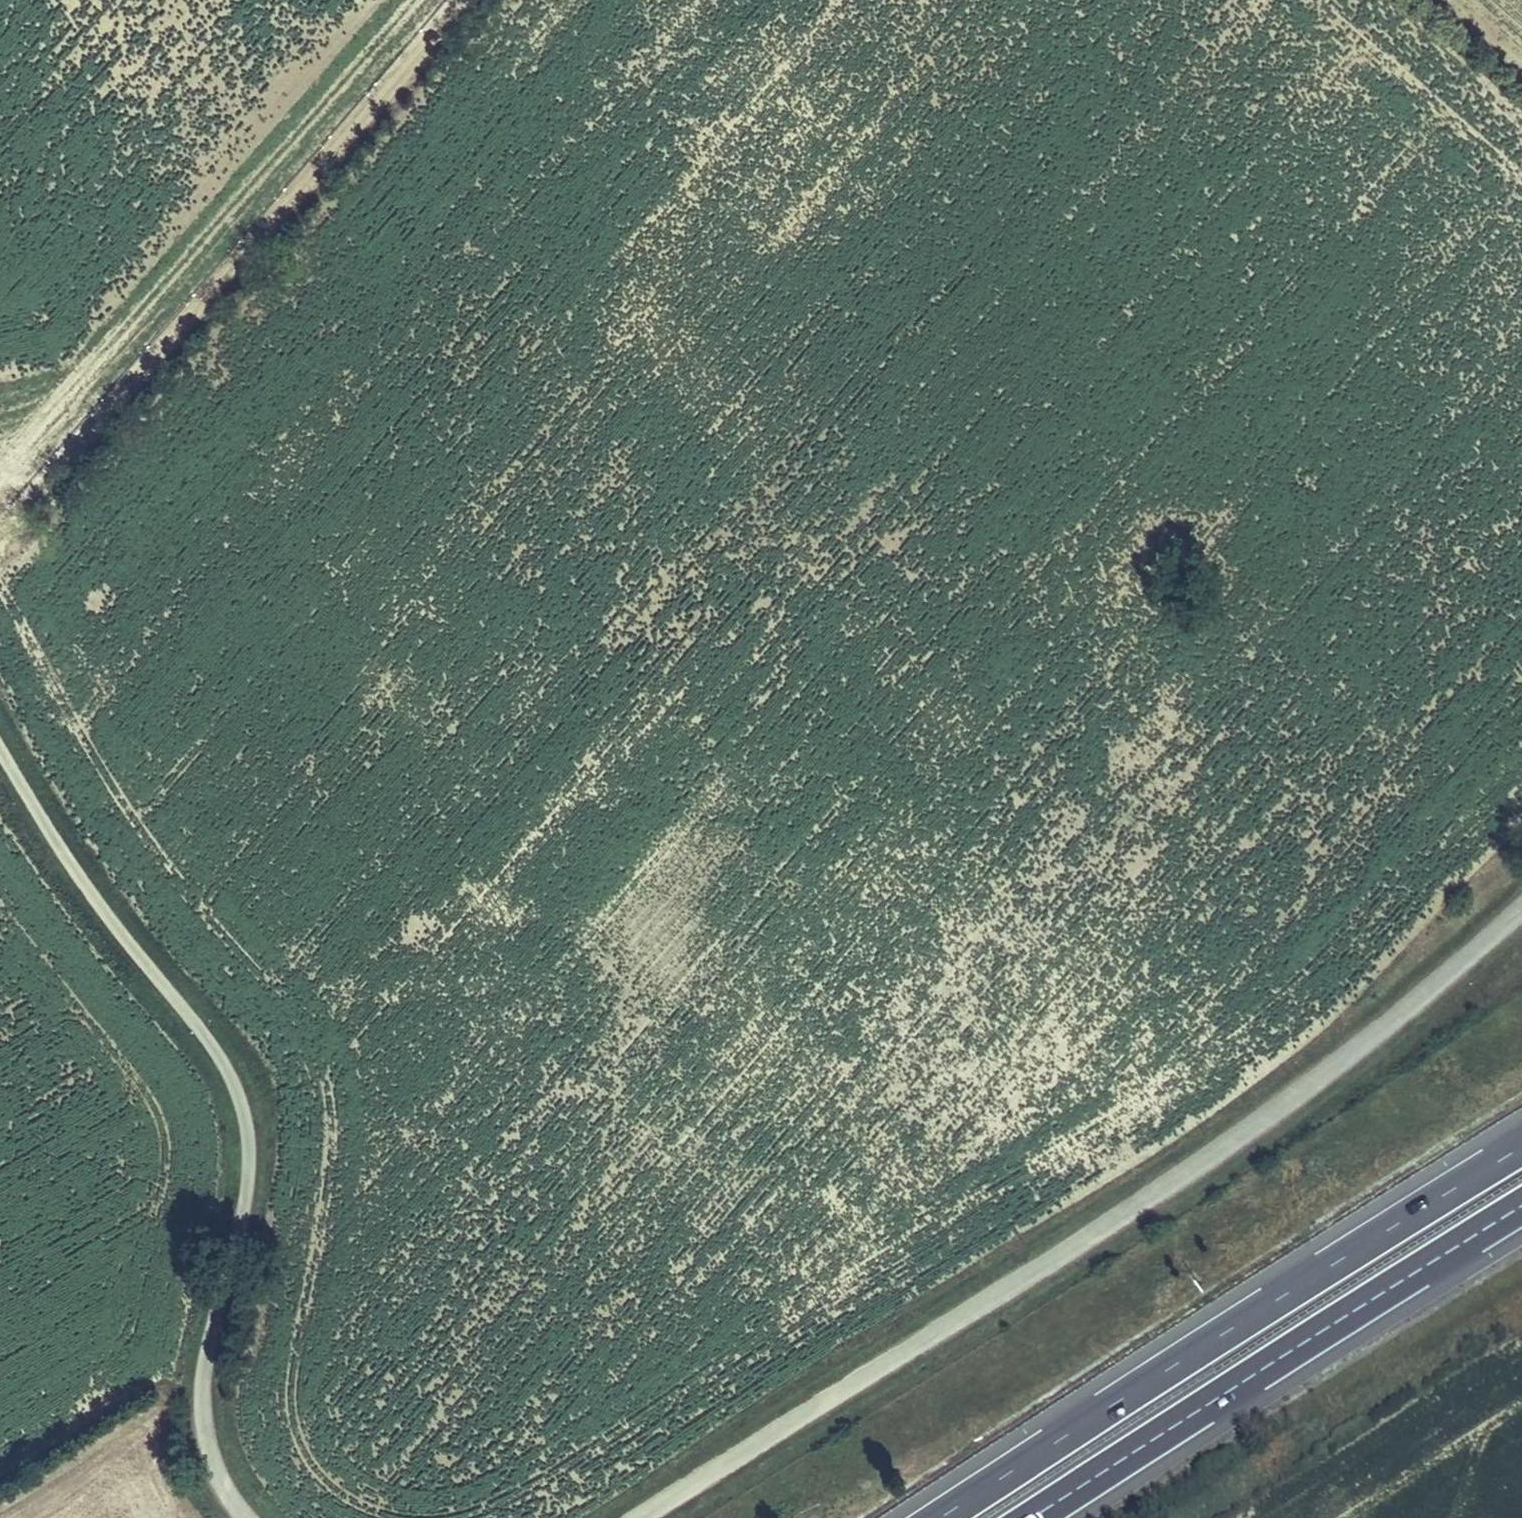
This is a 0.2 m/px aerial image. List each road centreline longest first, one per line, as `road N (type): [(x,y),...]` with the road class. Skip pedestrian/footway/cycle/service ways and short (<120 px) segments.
road 1 (motorway): [(1521,1148),(940,1517)]
road 2 (motorway): [(1031,1517),(1521,1206)]

